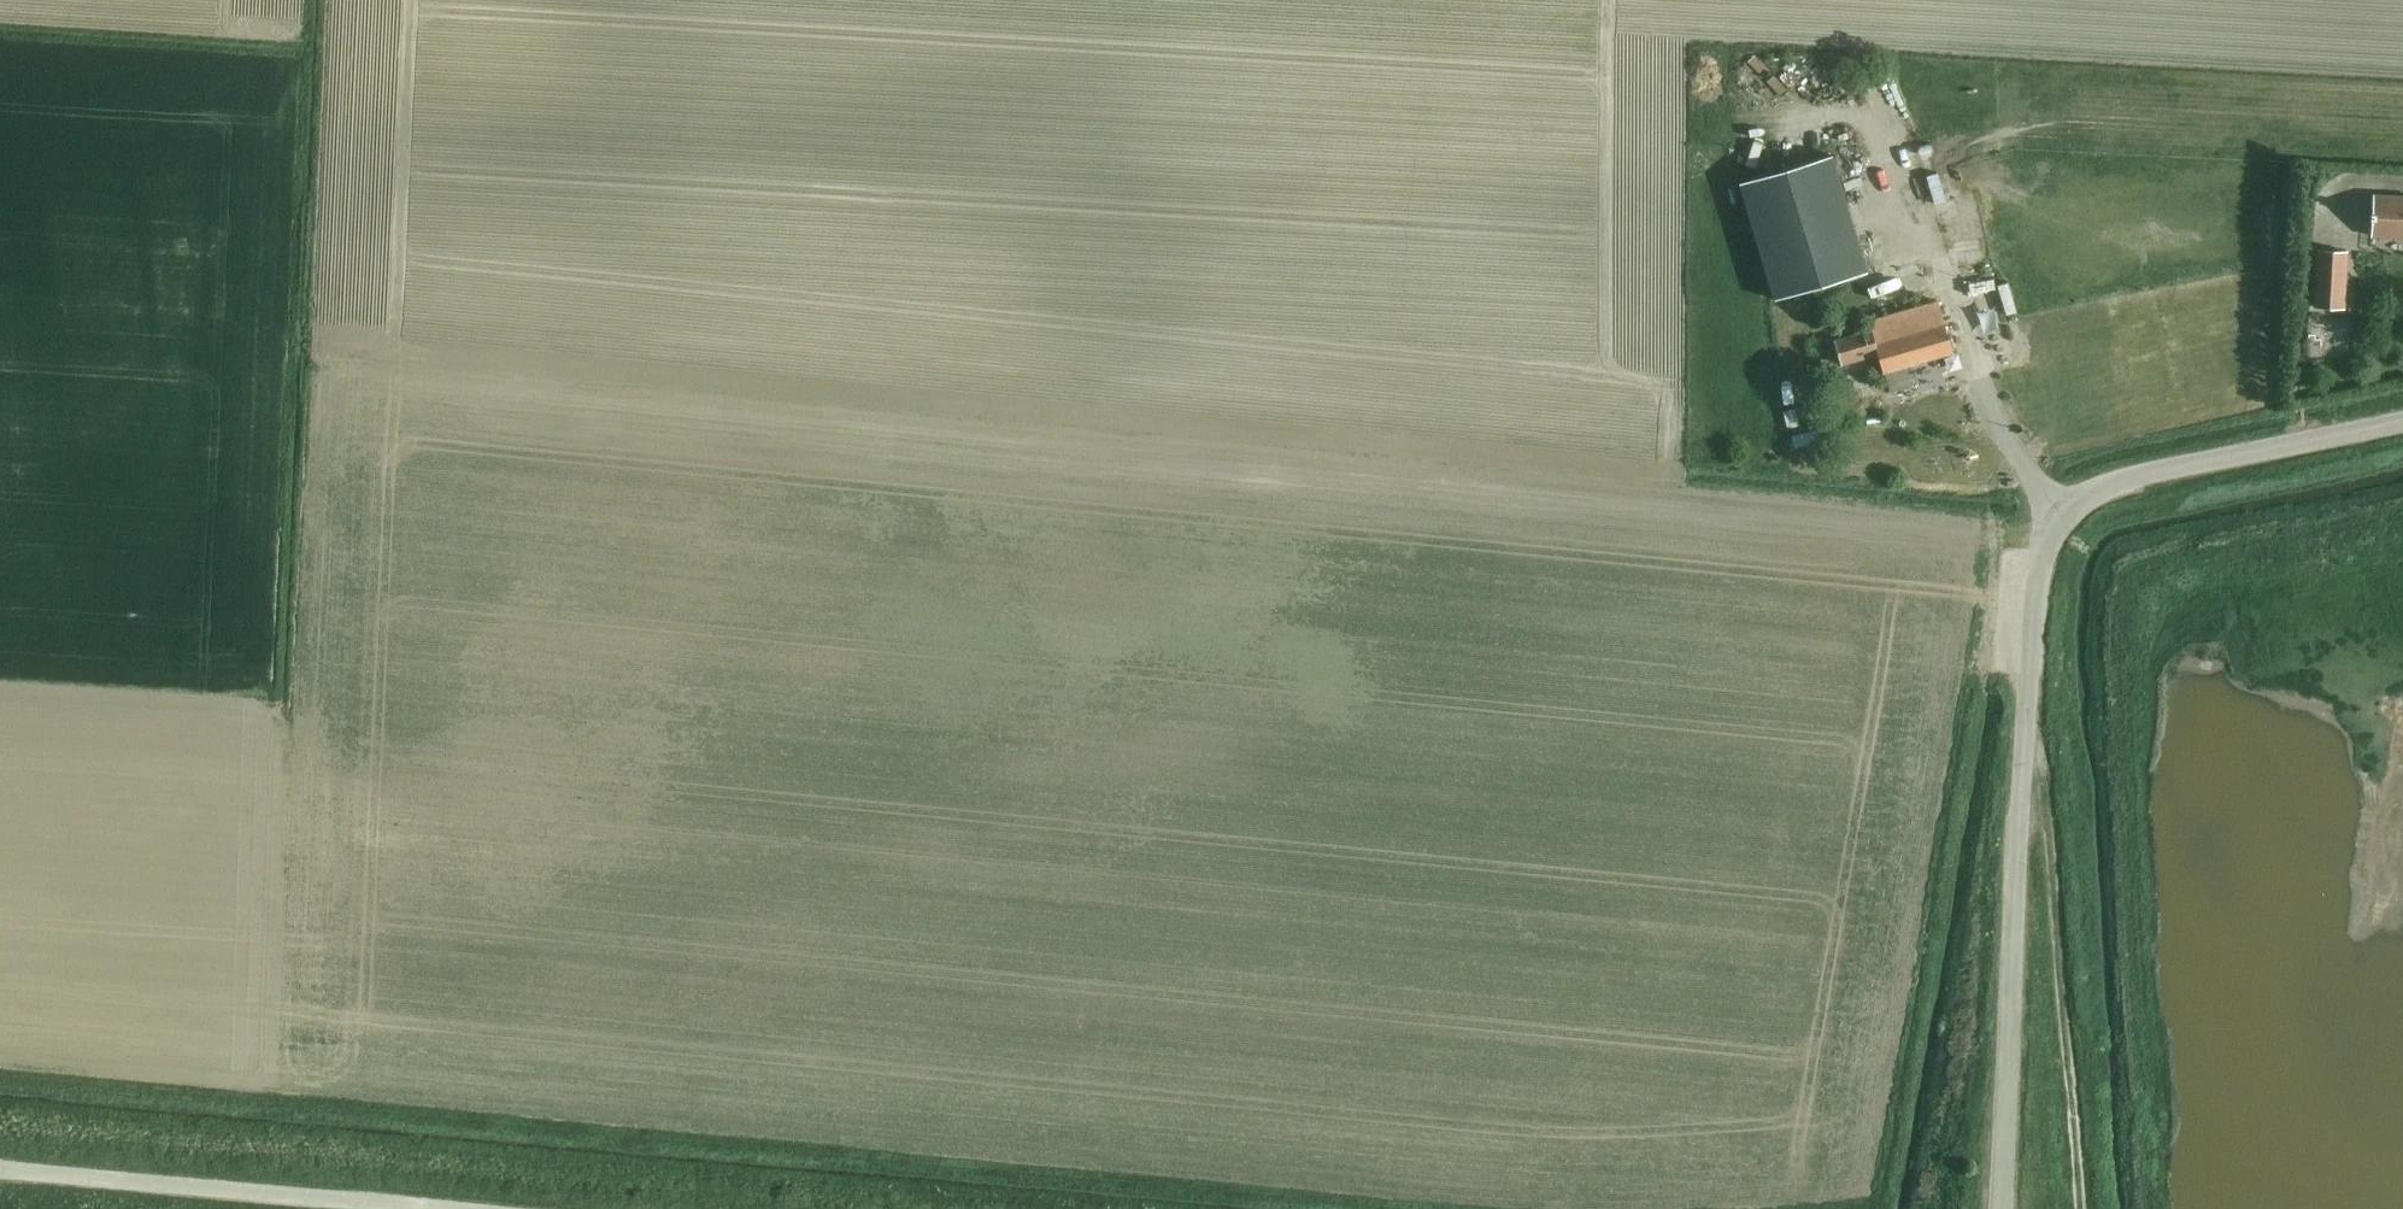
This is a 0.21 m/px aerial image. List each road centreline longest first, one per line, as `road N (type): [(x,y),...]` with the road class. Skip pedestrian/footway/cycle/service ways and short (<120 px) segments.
road 1 (unclassified): [(2008,1208),(2048,531),(2071,500),(2107,483),(2402,419)]
road 2 (track): [(0,1169),(435,1208)]

